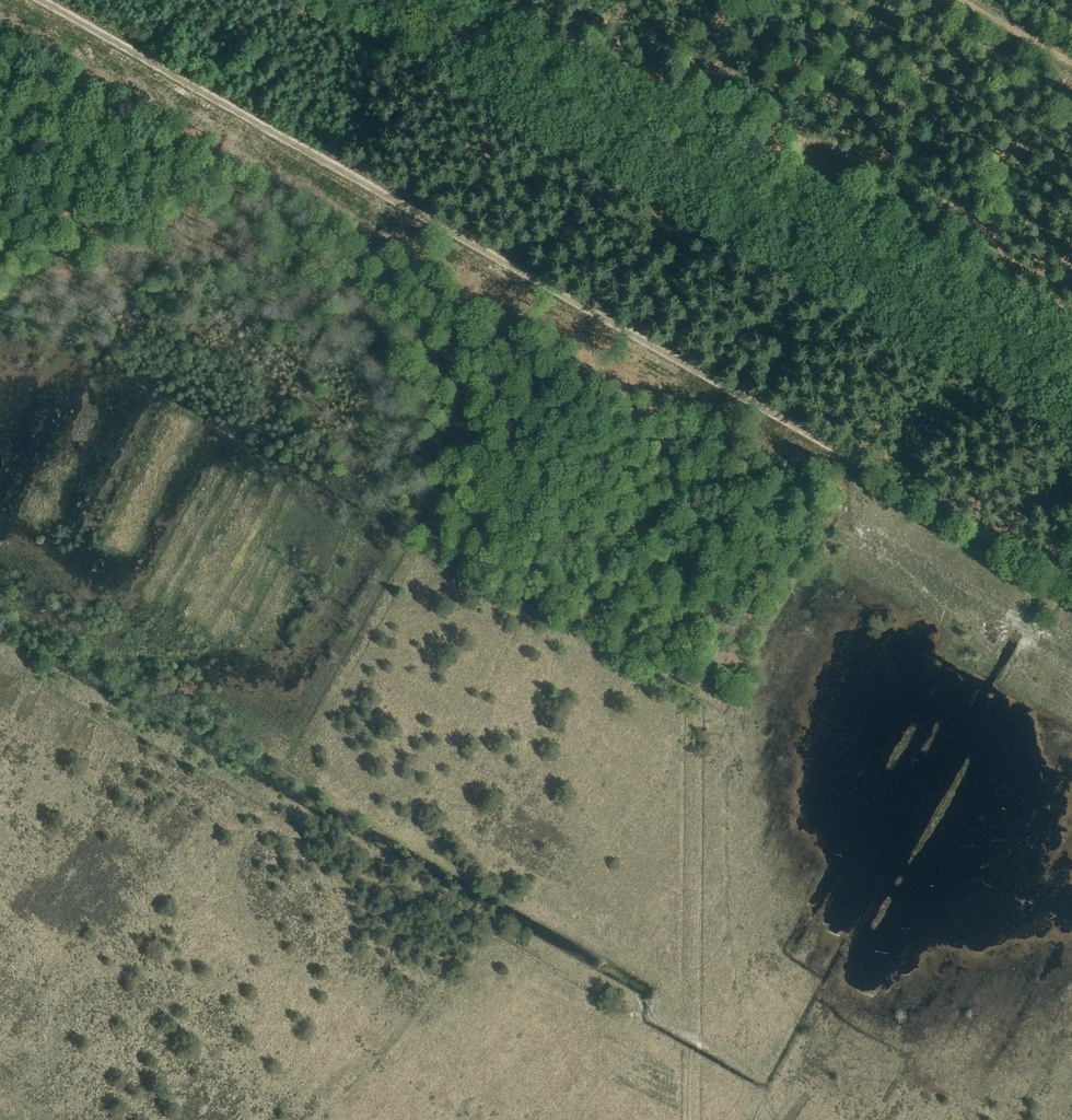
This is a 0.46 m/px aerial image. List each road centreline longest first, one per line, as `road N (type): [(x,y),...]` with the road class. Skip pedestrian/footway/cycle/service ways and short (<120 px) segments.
road 1 (track): [(1071,581),(41,0)]
road 2 (track): [(466,0),(1071,341)]
road 3 (track): [(955,0),(1071,65)]

